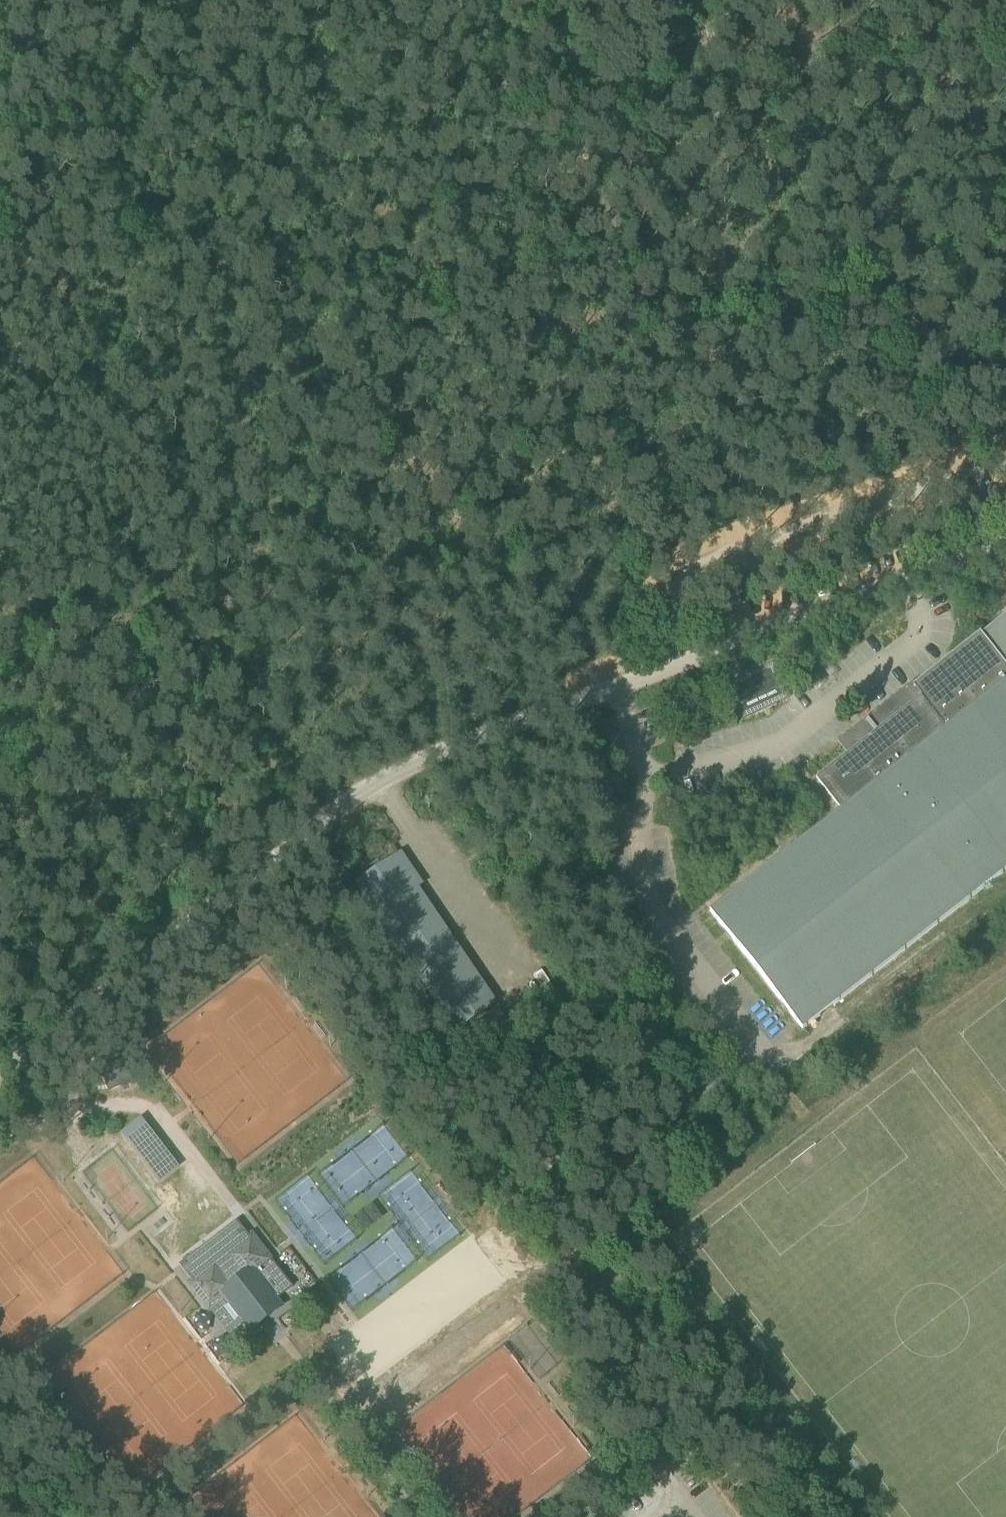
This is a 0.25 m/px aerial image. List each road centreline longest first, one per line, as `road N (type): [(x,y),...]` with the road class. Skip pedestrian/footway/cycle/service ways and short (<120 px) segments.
road 1 (unclassified): [(0,1074),(370,788),(473,734),(1005,539)]
road 2 (track): [(643,677),(647,642),(626,498),(586,479),(517,242),(513,0)]
road 3 (track): [(151,1109),(115,1106),(0,1133)]

